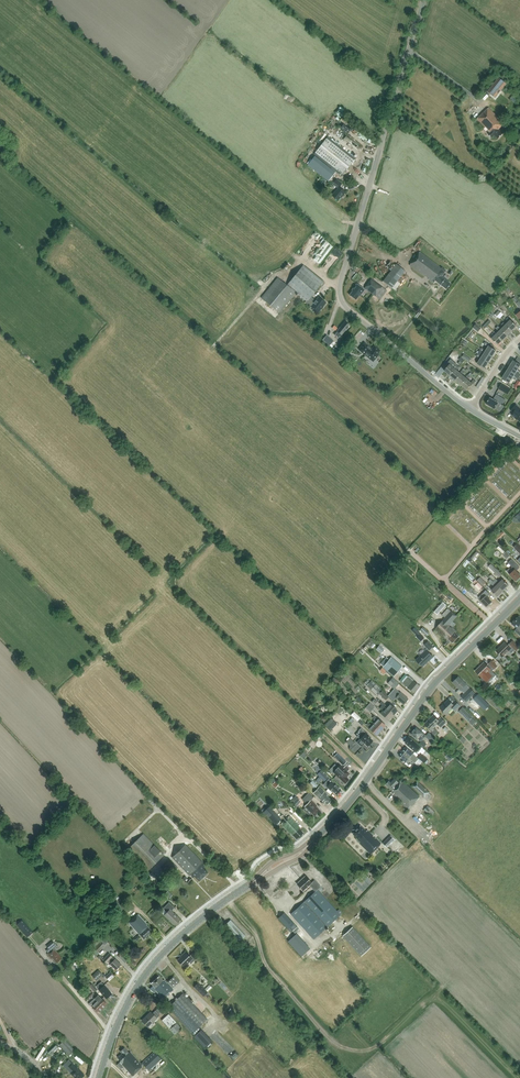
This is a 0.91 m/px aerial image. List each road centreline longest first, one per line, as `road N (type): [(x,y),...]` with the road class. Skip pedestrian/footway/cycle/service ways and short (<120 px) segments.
road 1 (tertiary): [(471,408),(341,294),(423,0)]
road 2 (secondary): [(305,848),(353,798),(432,687),(519,598)]
road 3 (secondary): [(99,1077),(120,1018),(154,963),(259,878)]

